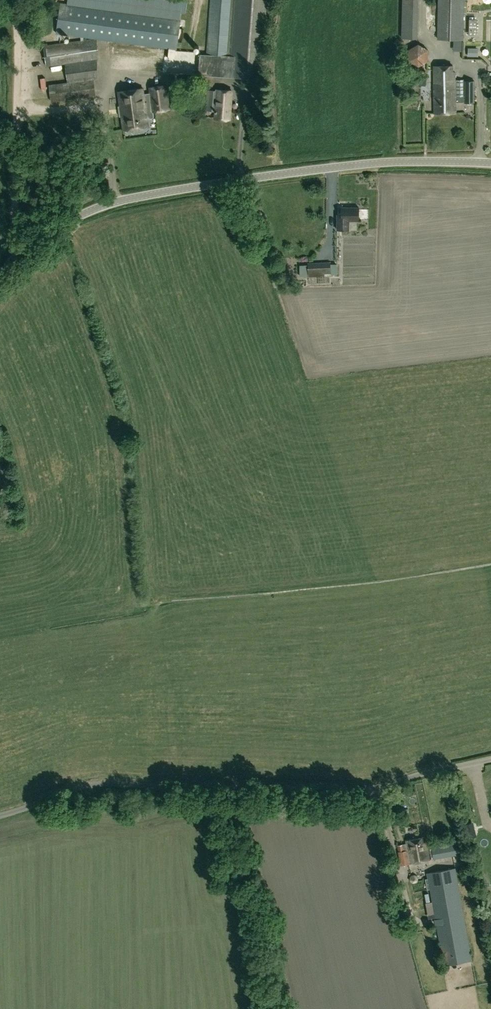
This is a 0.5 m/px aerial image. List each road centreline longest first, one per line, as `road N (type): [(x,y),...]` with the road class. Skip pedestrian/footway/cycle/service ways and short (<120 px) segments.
road 1 (unclassified): [(490,761),(365,790),(93,784),(0,815)]
road 2 (unclassified): [(17,257),(77,216),(139,196),(368,164),(490,163)]
road 3 (unclassified): [(17,257),(12,0)]

